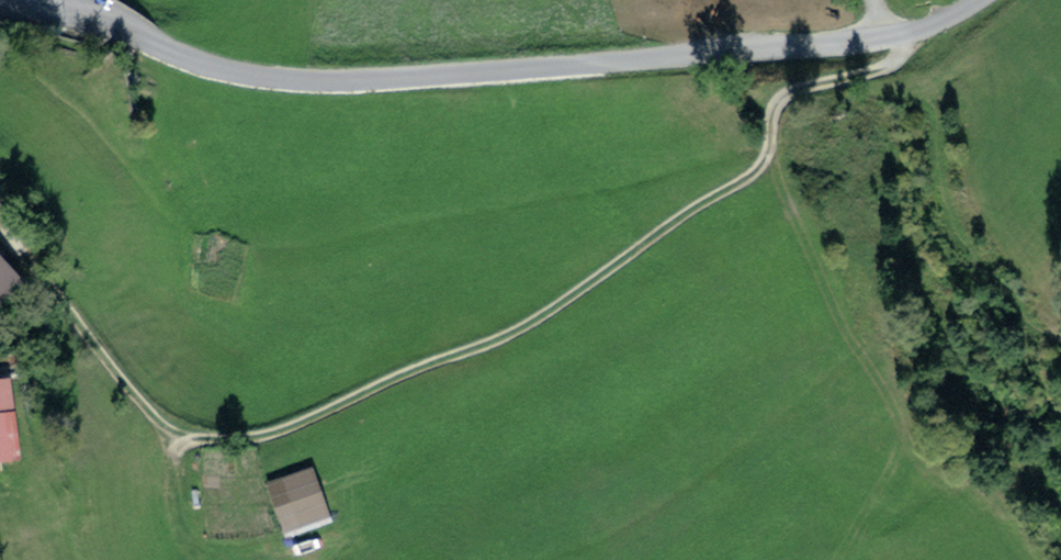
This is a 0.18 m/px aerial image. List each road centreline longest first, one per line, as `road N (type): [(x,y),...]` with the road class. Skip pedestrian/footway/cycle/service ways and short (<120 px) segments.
road 1 (track): [(887,68),(784,95),(768,152),(753,173),(668,222),(504,344),(424,368),(276,442),(210,447),(182,435),(0,218)]
road 2 (residential): [(983,0),(905,35),(333,85),(182,60),(109,16),(48,0)]

